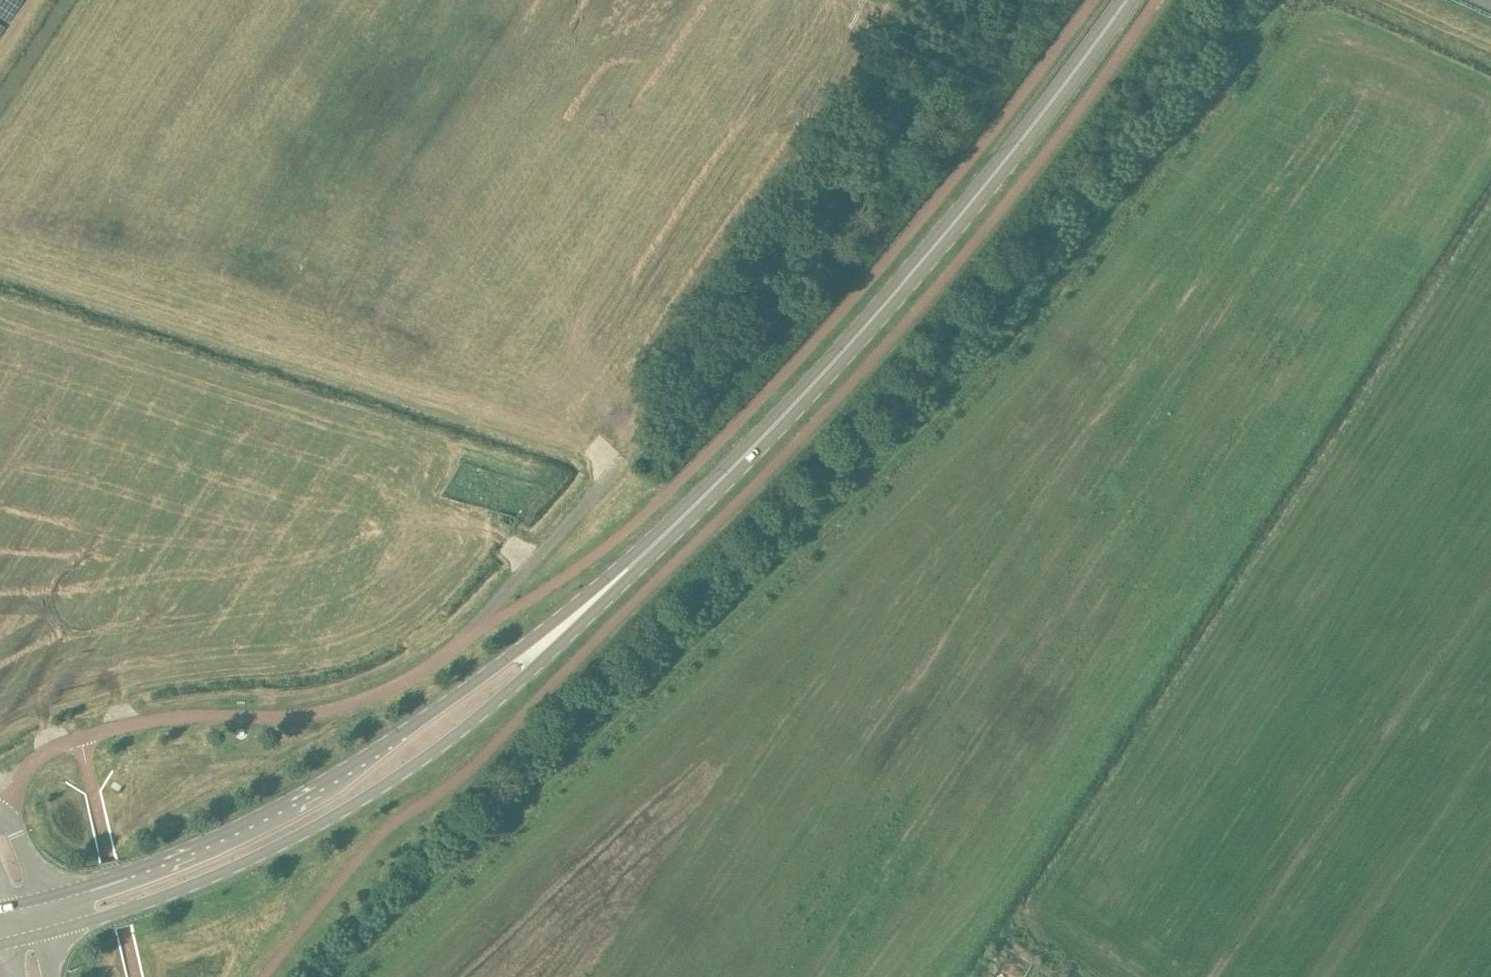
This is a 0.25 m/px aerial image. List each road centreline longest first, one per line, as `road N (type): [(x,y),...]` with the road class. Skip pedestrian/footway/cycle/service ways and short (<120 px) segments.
road 1 (tertiary): [(1125,0),(918,265),(799,398),(609,585)]
road 2 (tertiary): [(51,931),(229,868),(374,790),(529,673),(609,585)]
road 3 (tertiary): [(609,585),(292,799),(192,847),(44,897)]
road 4 (unclassified): [(0,811),(33,761),(53,749),(126,725),(193,715),(324,710),(381,693),(471,631)]

